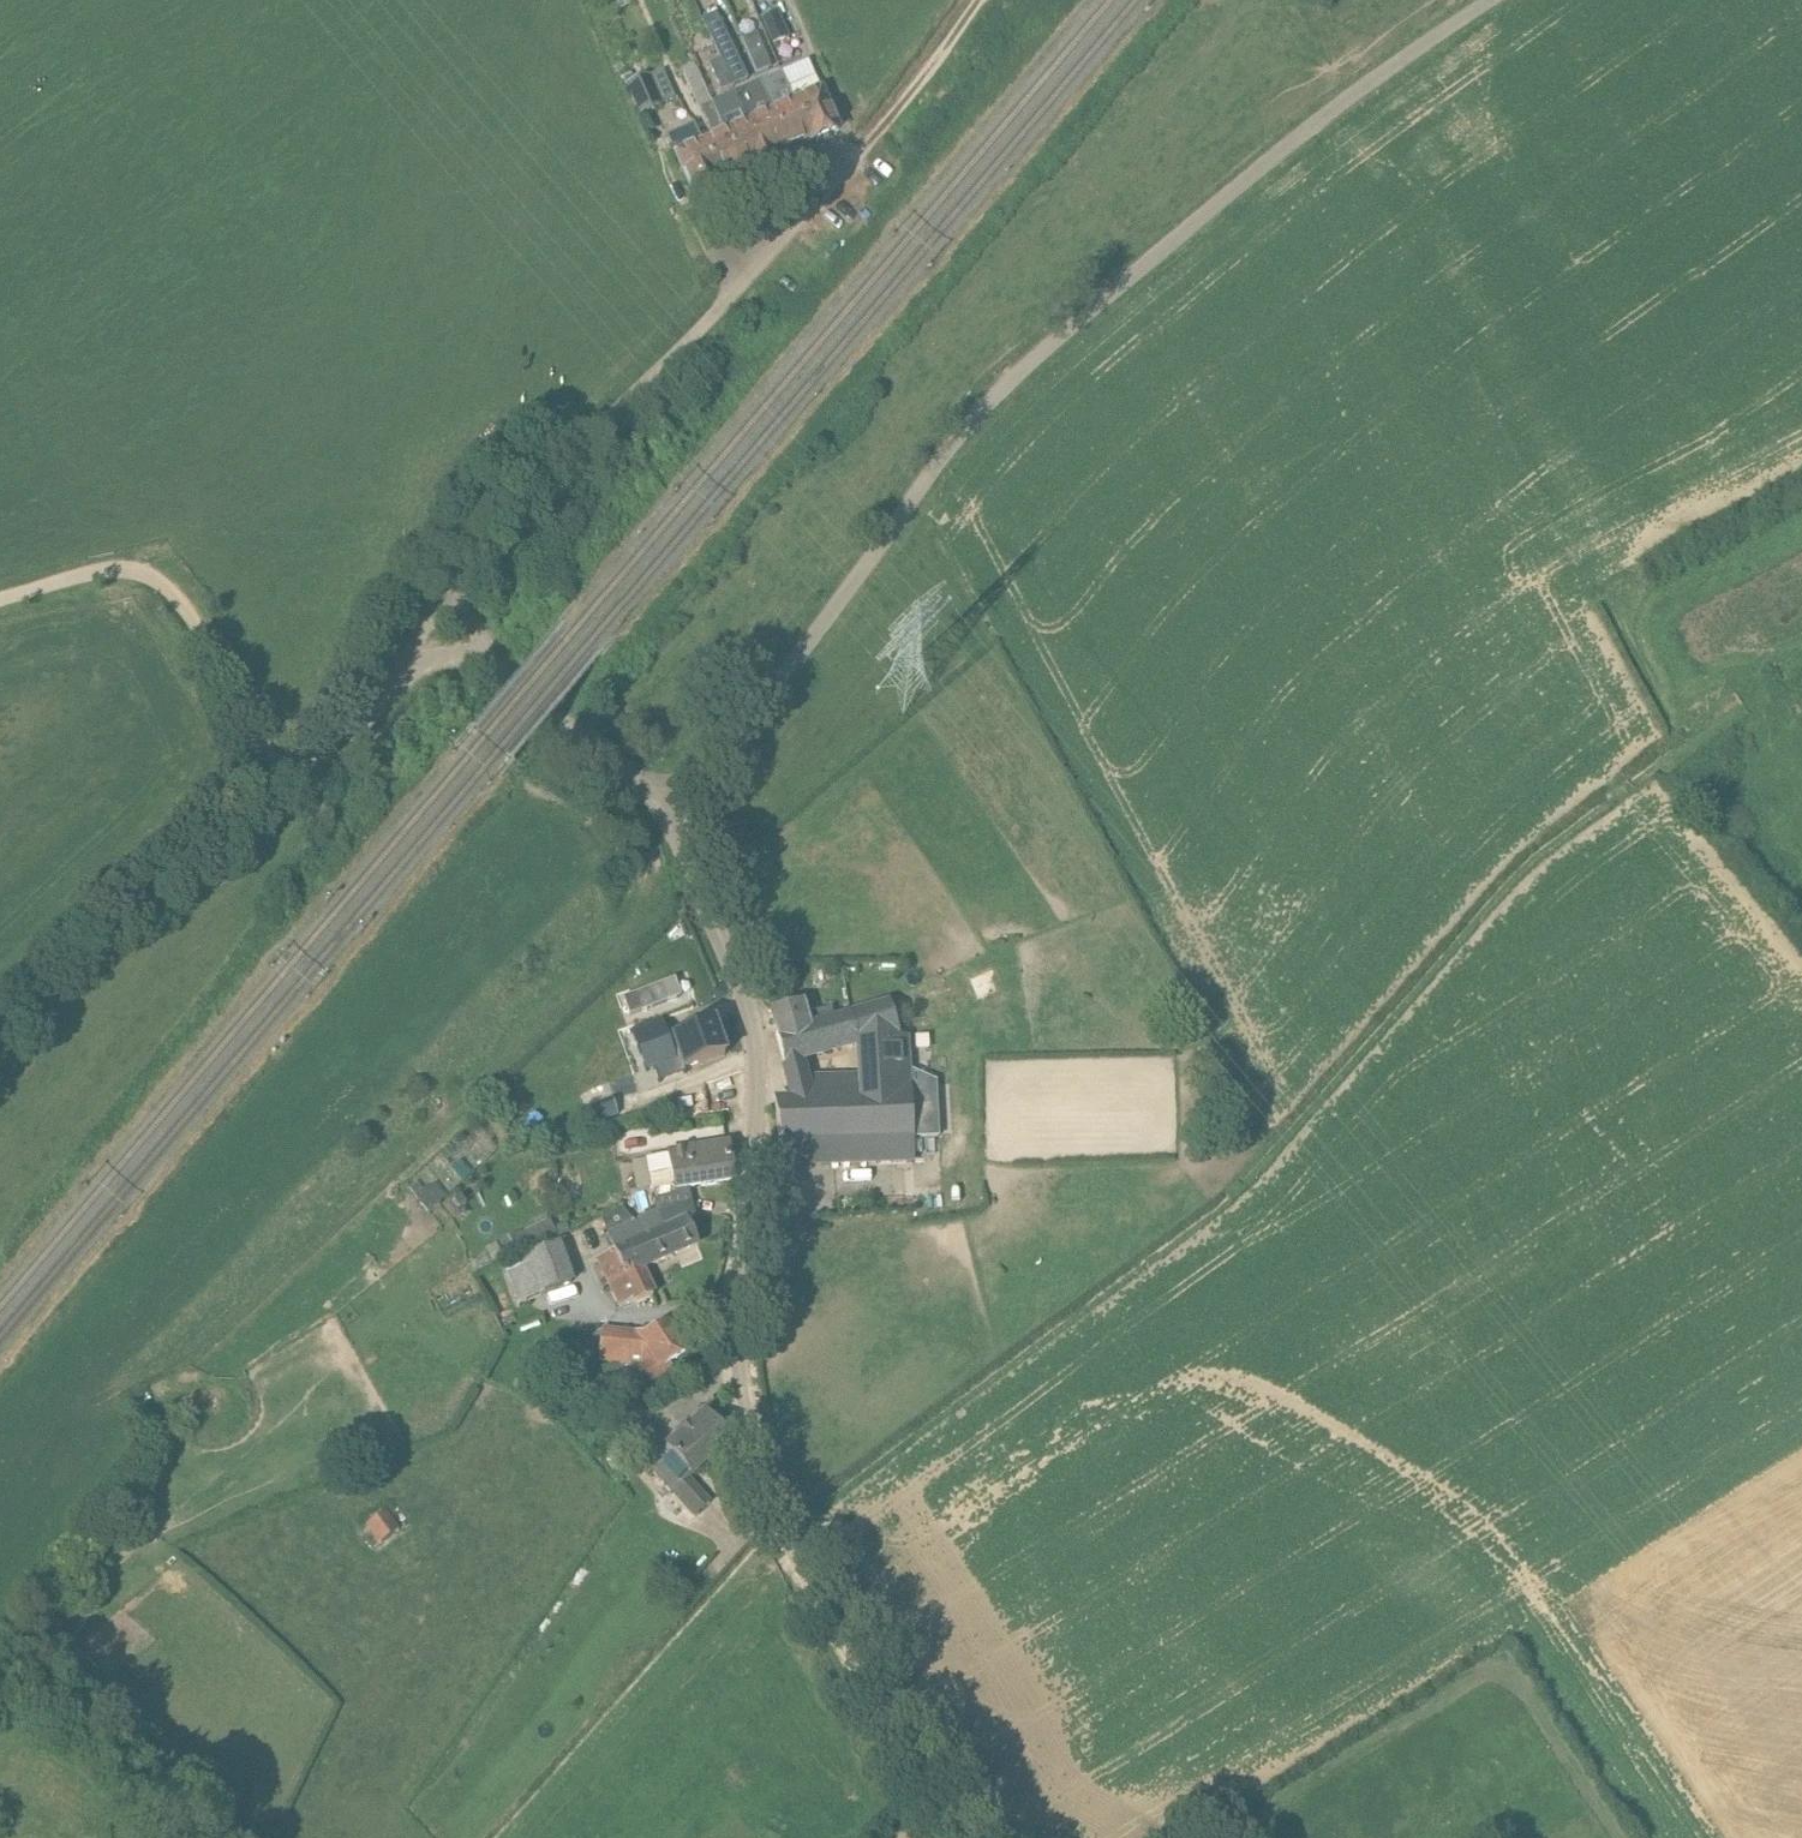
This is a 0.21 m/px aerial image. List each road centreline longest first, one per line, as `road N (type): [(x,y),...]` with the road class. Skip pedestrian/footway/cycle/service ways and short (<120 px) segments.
road 1 (unclassified): [(664,816),(1007,382),(1324,115),(1488,0)]
road 2 (unclassified): [(955,1837),(806,1580),(766,1492),(736,1338),(755,1040),(730,957),(664,816)]
road 3 (unclassified): [(866,140),(691,337),(478,523),(448,575)]
road 4 (unclassified): [(0,1053),(209,846),(352,730),(396,679)]
road 5 (track): [(0,597),(96,567),(150,574),(194,625),(286,783)]
road 6 (unclassified): [(664,816),(634,775),(495,658)]
road 7 (track): [(977,0),(866,140)]

